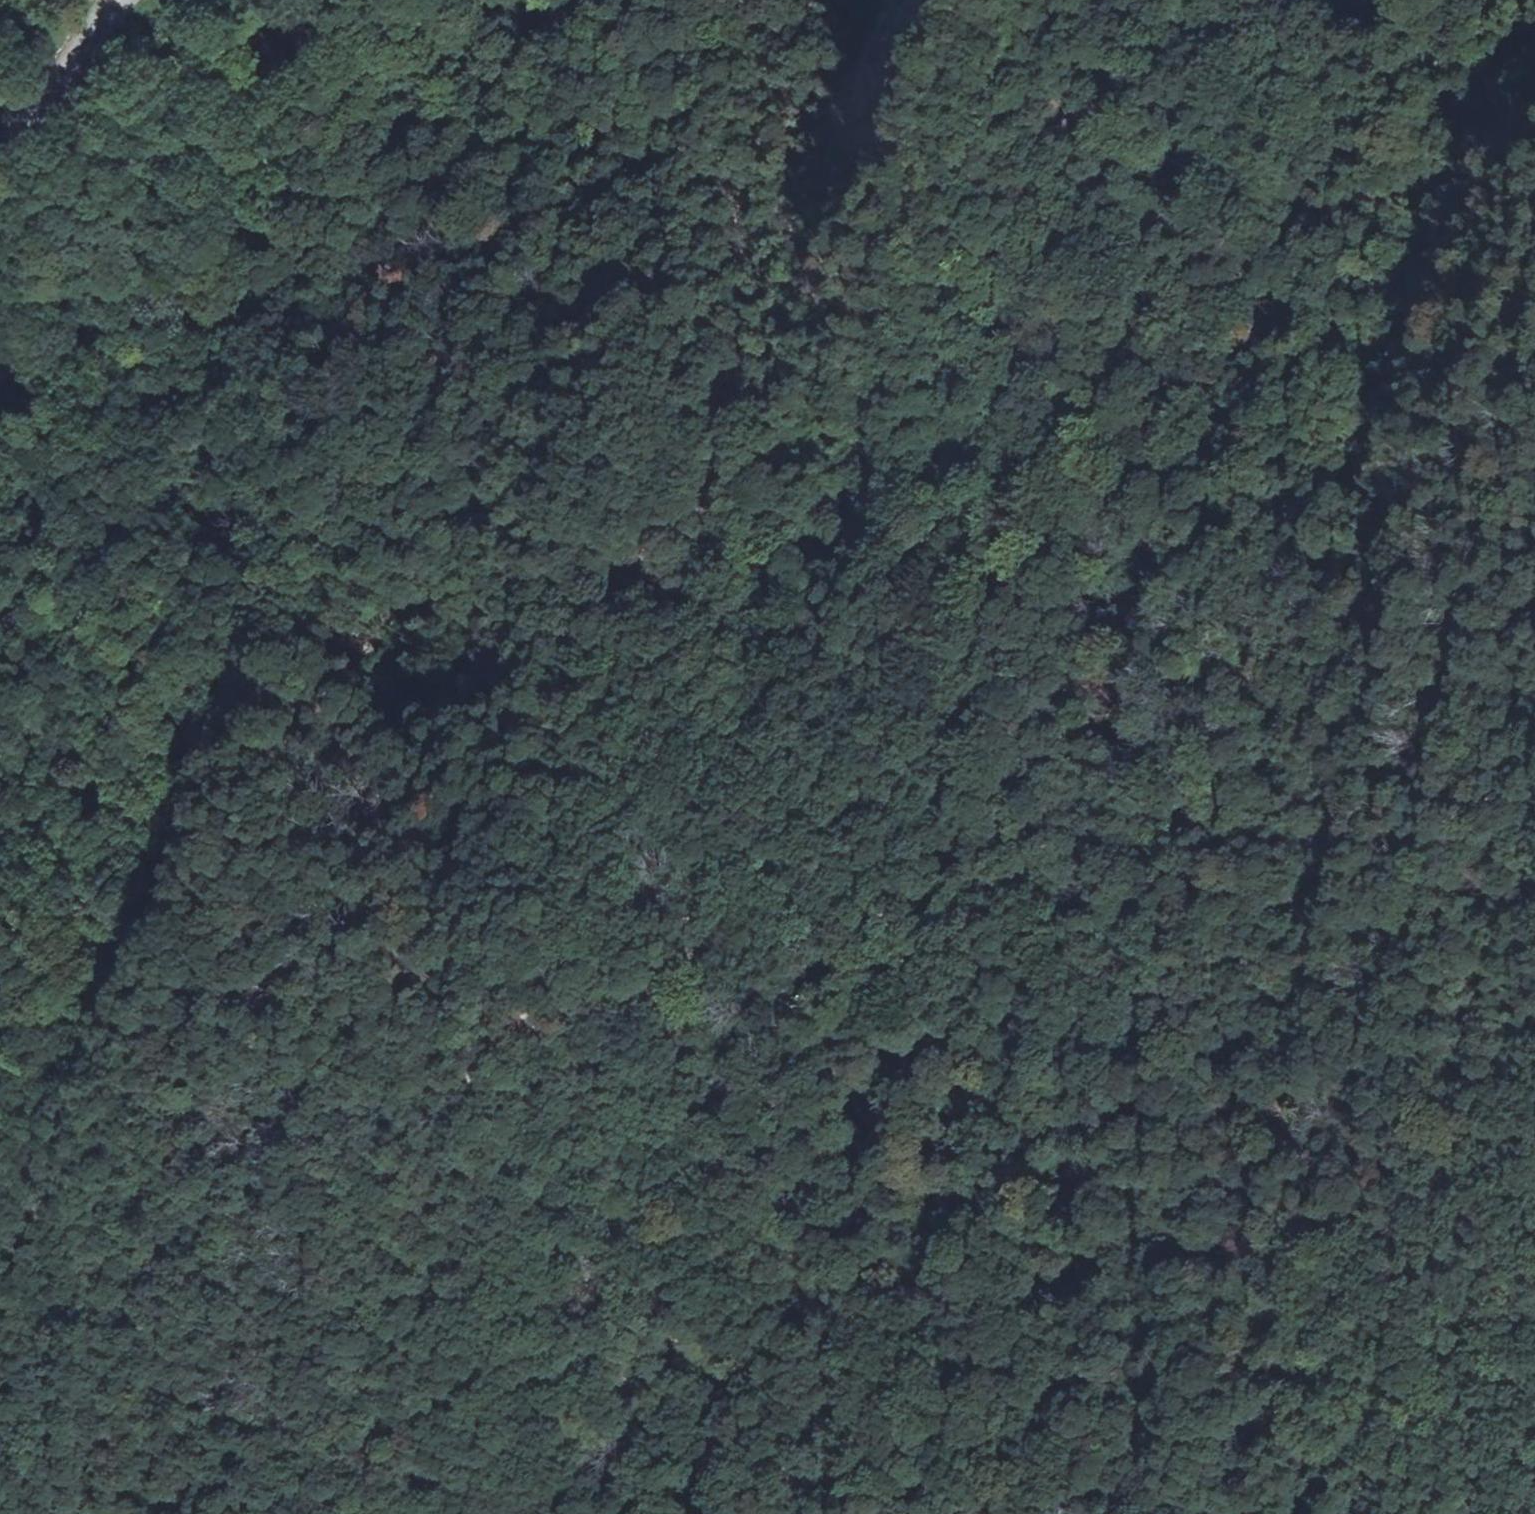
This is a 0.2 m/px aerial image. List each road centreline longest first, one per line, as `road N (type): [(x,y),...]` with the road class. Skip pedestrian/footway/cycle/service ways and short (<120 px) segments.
road 1 (tertiary): [(0,140),(32,119),(117,0)]

